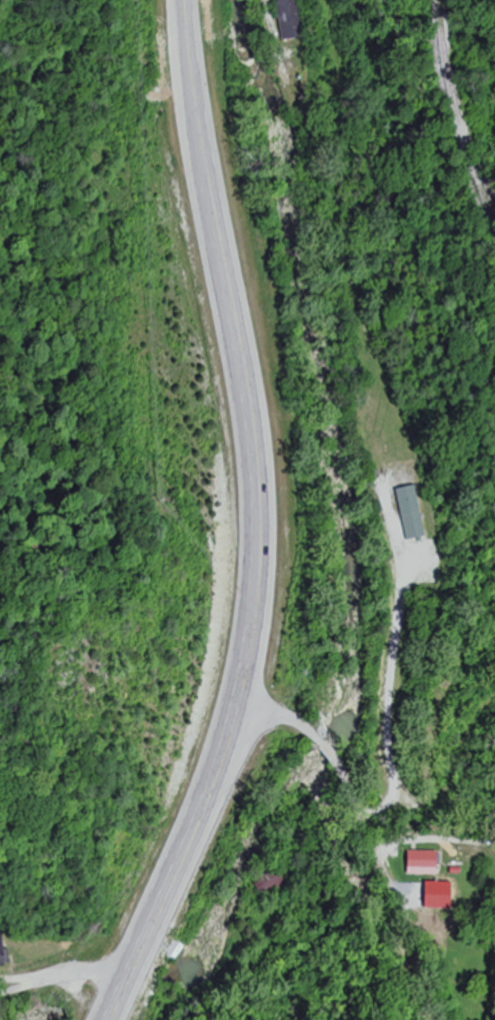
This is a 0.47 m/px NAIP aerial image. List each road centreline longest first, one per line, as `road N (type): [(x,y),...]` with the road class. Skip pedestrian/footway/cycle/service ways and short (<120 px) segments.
road 1 (primary): [(206,169),(251,407),(259,583),(208,773),(110,1019)]
road 2 (residential): [(336,766),(438,1019)]
road 3 (track): [(355,808),(405,801),(432,776),(494,642)]
road 4 (primary): [(184,0),(206,169)]
road 5 (residential): [(135,968),(71,973),(0,993)]

